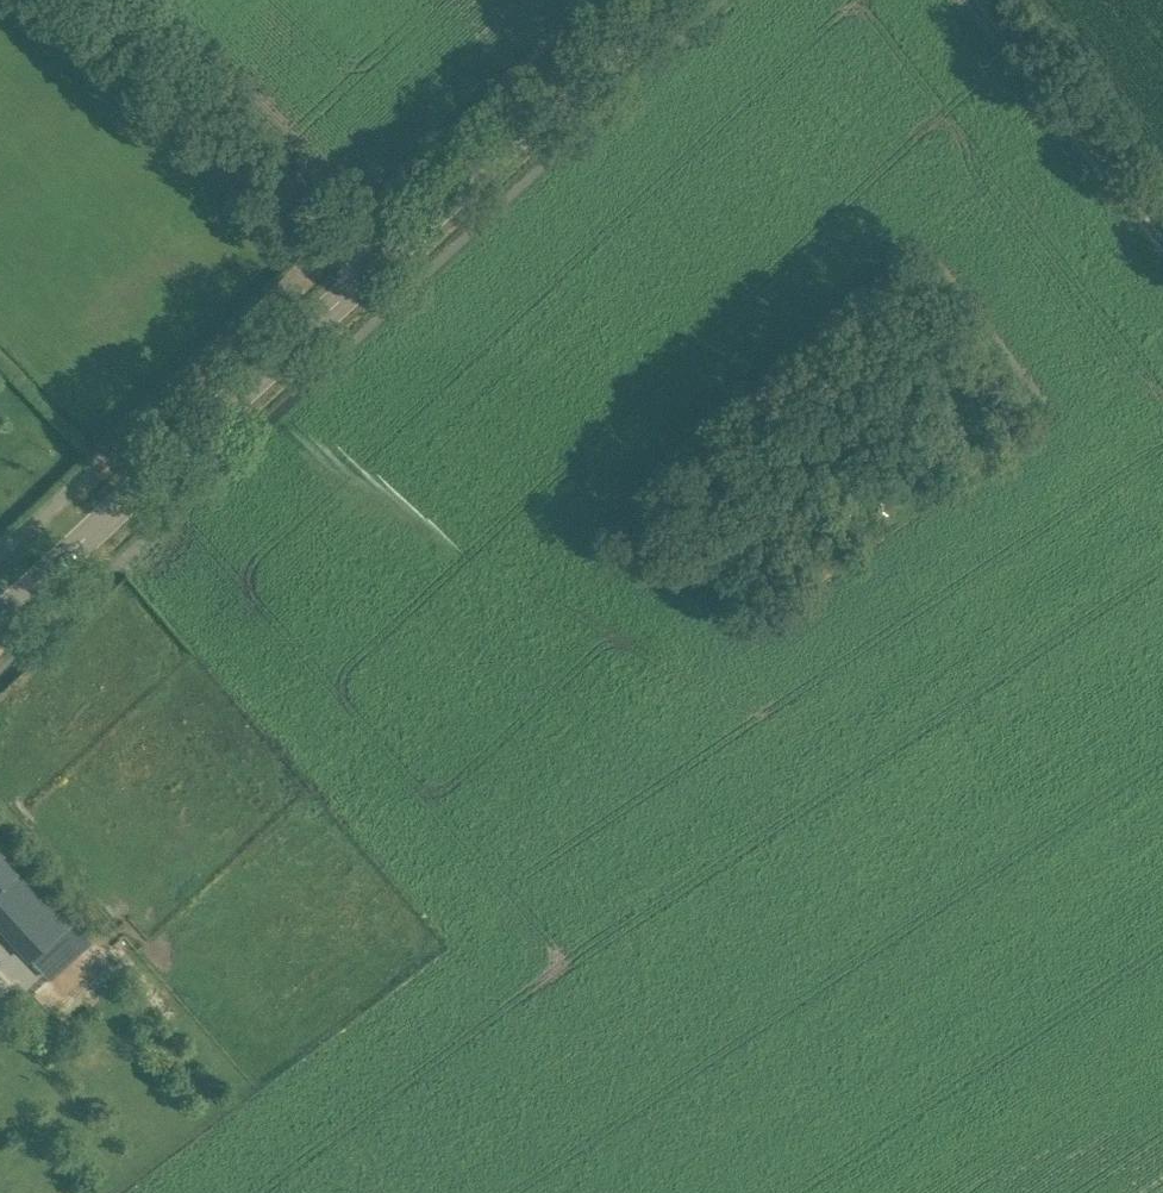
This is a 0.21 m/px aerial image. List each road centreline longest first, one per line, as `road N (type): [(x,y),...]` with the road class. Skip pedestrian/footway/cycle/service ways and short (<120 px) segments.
road 1 (secondary): [(0,614),(664,0)]
road 2 (track): [(101,0),(371,271)]
road 3 (track): [(1162,248),(973,0)]

